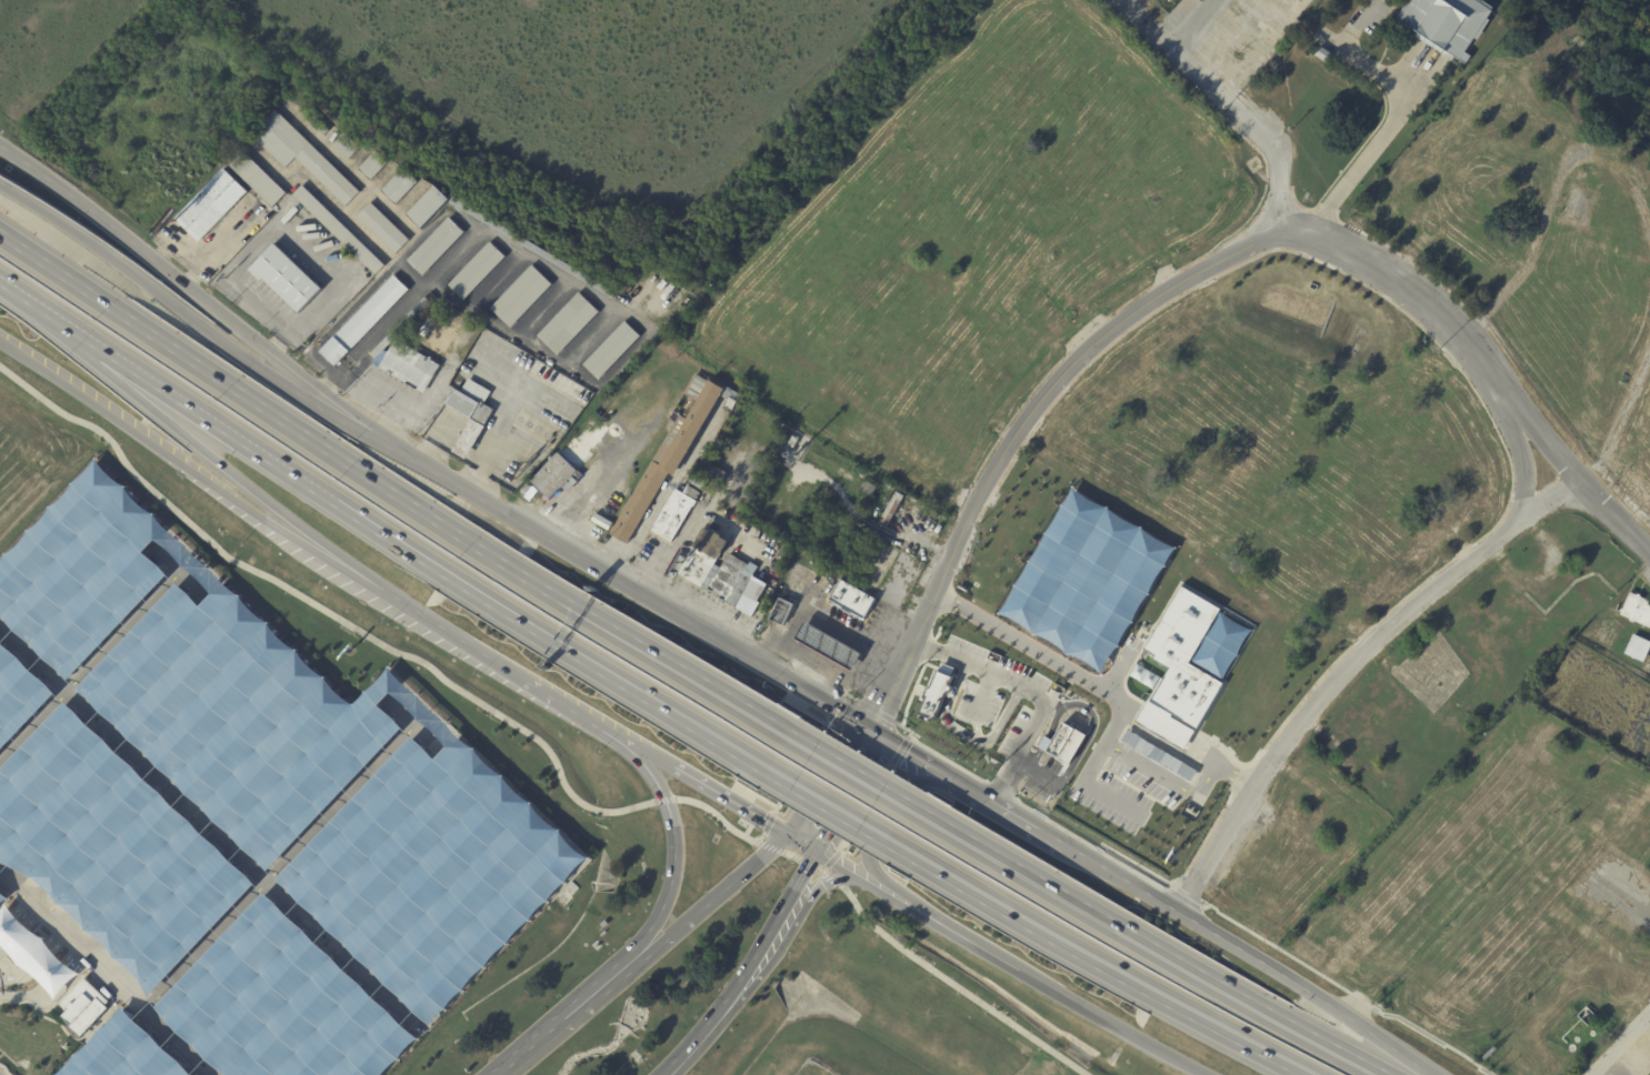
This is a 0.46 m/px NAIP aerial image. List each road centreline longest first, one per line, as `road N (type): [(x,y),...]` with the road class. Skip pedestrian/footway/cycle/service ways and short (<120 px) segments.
road 1 (residential): [(869,727),(969,515),(1056,383),(1157,294),(1262,237),(1316,237),(1434,312),(1577,478)]
road 2 (trunk): [(562,595),(0,230)]
road 3 (residential): [(1577,478),(1367,659),(1274,760),(1177,911)]
road 4 (tertiary): [(869,727),(382,445)]
road 5 (trunk): [(1393,1074),(919,804)]
road 6 (trunk): [(331,504),(762,773)]
road 7 (tertiary): [(0,342),(262,520),(399,601)]
road 8 (trunk): [(893,851),(1298,1074)]
road 9 (trunk): [(74,334),(116,380),(399,601)]
road 10 (trunk): [(313,405),(0,185)]
road 11 (trunk): [(74,334),(331,504)]
road 12 (trunk): [(1429,1074),(1177,911)]
road 13 (tertiary): [(382,445),(356,415),(154,261)]
road 14 (trunk): [(791,729),(562,595)]
road 15 (tertiary): [(399,601),(601,731)]
road 16 (tertiary): [(959,781),(903,784),(867,852),(882,878),(942,925)]
road 17 (secondary): [(707,1032),(777,956),(822,883),(851,875)]
road 18 (trunk): [(1018,969),(1206,1074)]
road 19 (secondary): [(707,1032),(818,856)]
road 20 (secondary): [(787,836),(633,966)]
road 21 (tertiary): [(154,261),(0,145)]
road 22 (secondary): [(633,966),(503,1074)]
road 23 (trunk): [(762,773),(893,851)]
road 24 (trunk): [(919,804),(791,729)]
road 25 (secondary): [(672,827),(667,897),(633,966)]
road 26 (secondary): [(818,856),(868,761),(869,727)]
road 27 (secondary): [(869,727),(828,770),(787,836)]
road 28 (tertiary): [(670,771),(787,836)]
road 29 (tertiary): [(1177,911),(1066,844)]
road 30 (tertiary): [(1066,844),(959,781)]
road 31 (secondary): [(601,731),(654,780),(672,827)]

